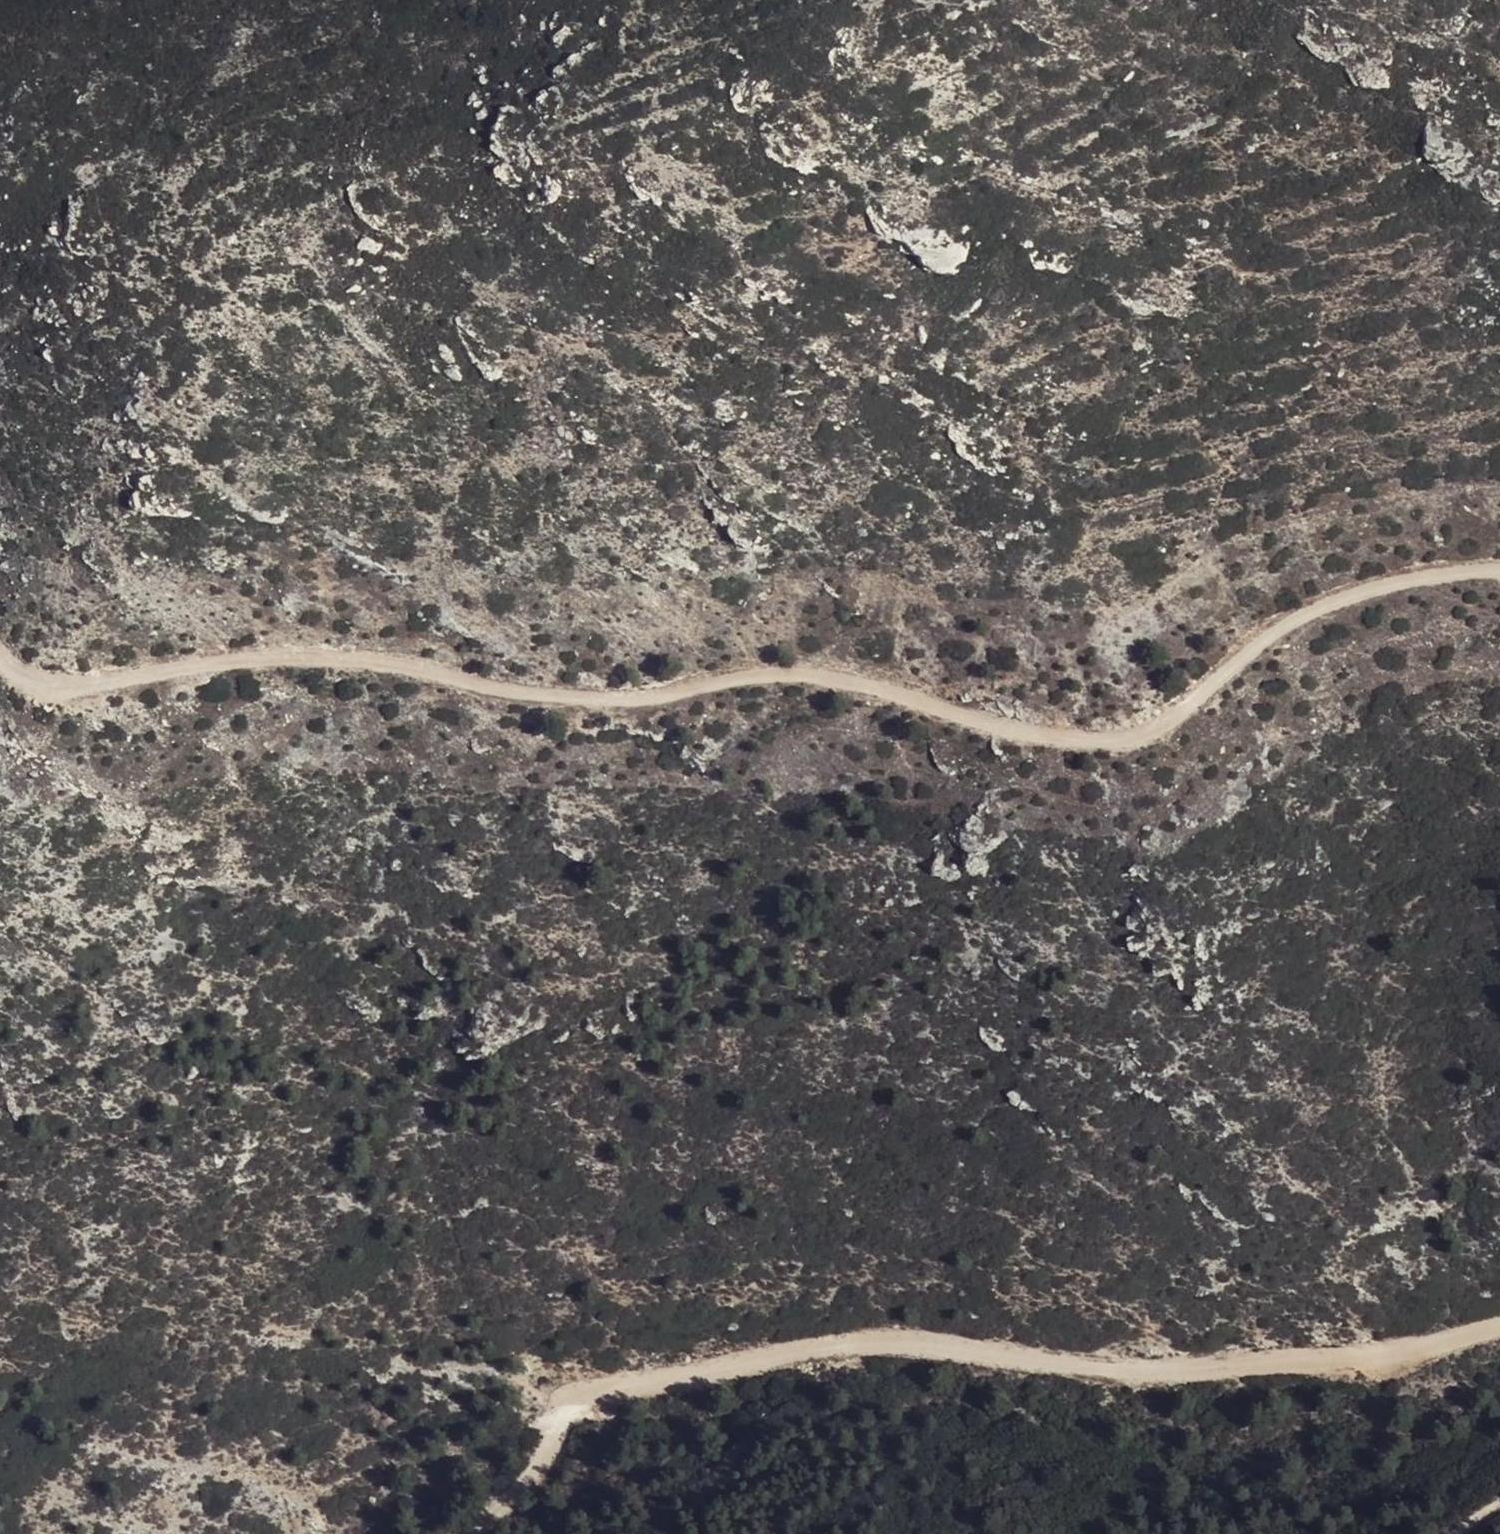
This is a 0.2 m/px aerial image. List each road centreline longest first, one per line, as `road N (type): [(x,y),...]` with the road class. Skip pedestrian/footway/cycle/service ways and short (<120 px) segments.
road 1 (track): [(1499,578),(1395,589),(1296,624),(1163,739),(1124,749),(1015,737),(857,688),(768,680),(650,708),(527,699),(373,665),(259,661),(58,694),(0,662)]
road 2 (track): [(458,1533),(532,1473),(584,1389),(714,1356),(884,1330),(1080,1362),(1248,1360),(1391,1349),(1499,1322)]

